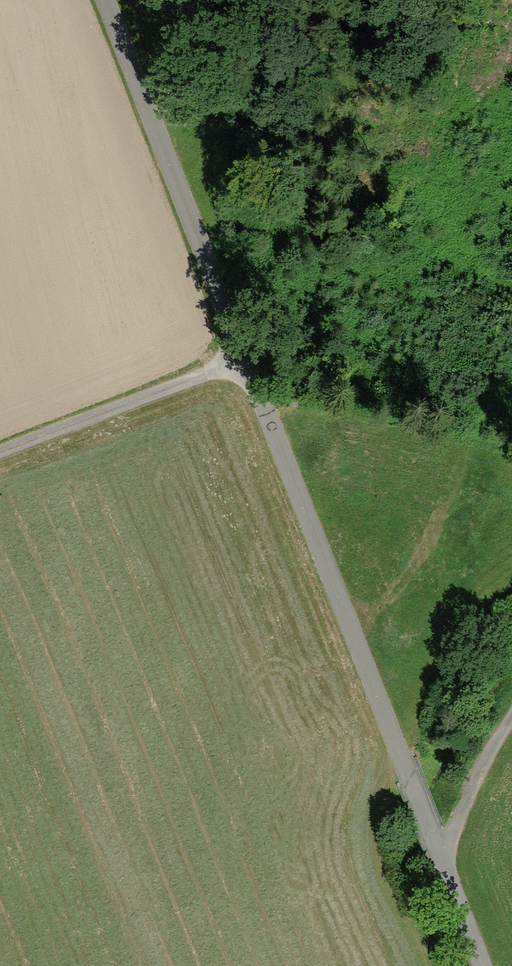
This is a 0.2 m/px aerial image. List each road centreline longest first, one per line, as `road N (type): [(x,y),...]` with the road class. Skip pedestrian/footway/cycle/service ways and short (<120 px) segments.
road 1 (unclassified): [(482,965),(106,0)]
road 2 (track): [(0,451),(245,357)]
road 3 (track): [(438,851),(511,718)]

